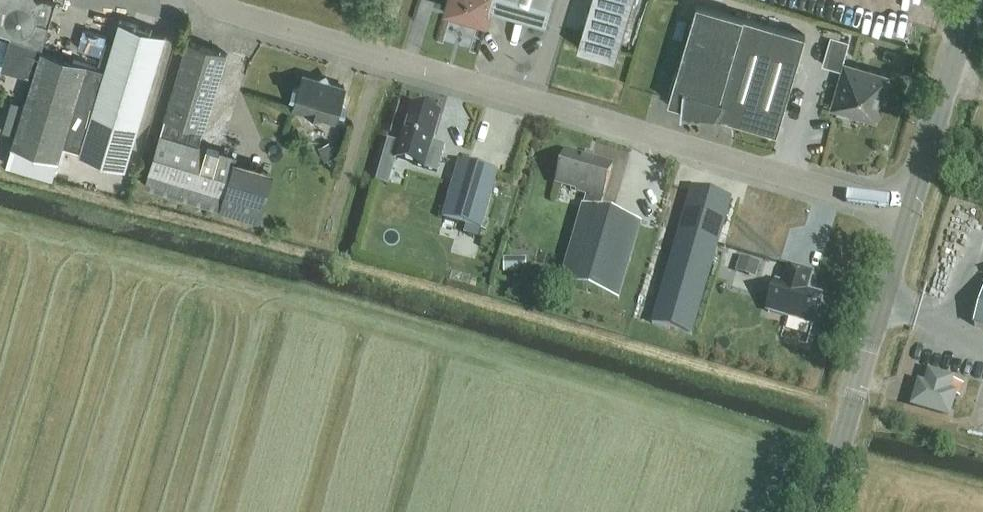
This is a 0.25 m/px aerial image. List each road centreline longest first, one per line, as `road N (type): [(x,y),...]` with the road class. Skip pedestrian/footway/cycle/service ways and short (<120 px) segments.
road 1 (unclassified): [(908,212),(231,12),(214,0)]
road 2 (tertiary): [(820,511),(908,212)]
road 3 (tertiary): [(908,212),(972,0)]

